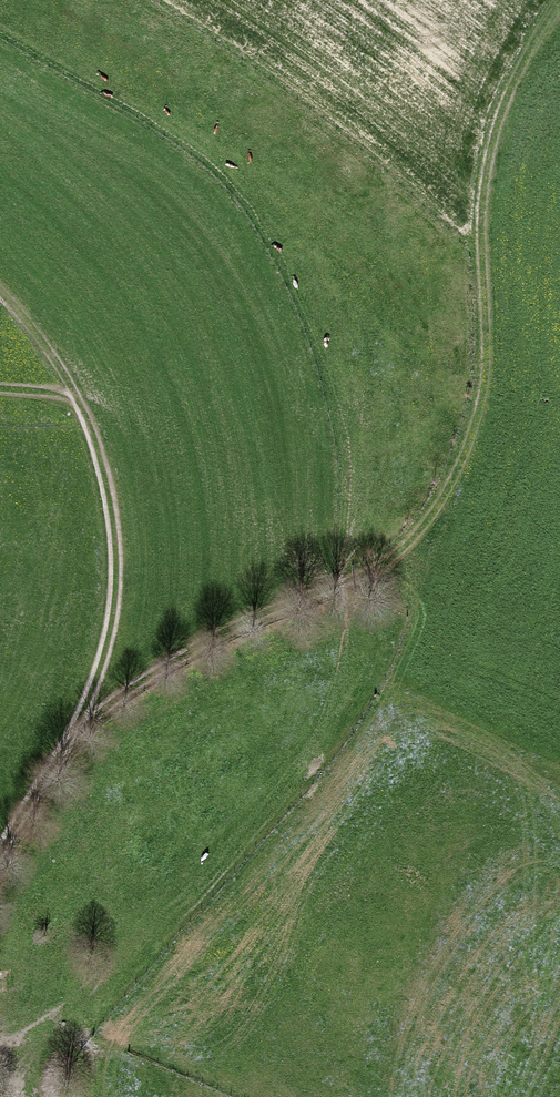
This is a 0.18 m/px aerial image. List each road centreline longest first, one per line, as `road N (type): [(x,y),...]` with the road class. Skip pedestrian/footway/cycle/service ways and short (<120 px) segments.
road 1 (track): [(76,739),(129,690),(186,654),(371,573),(435,515),(462,464),(487,370),(485,242),(495,148),(533,46),(559,6)]
road 2 (track): [(0,303),(53,360),(97,447),(113,552),(108,642),(76,739),(0,852)]

